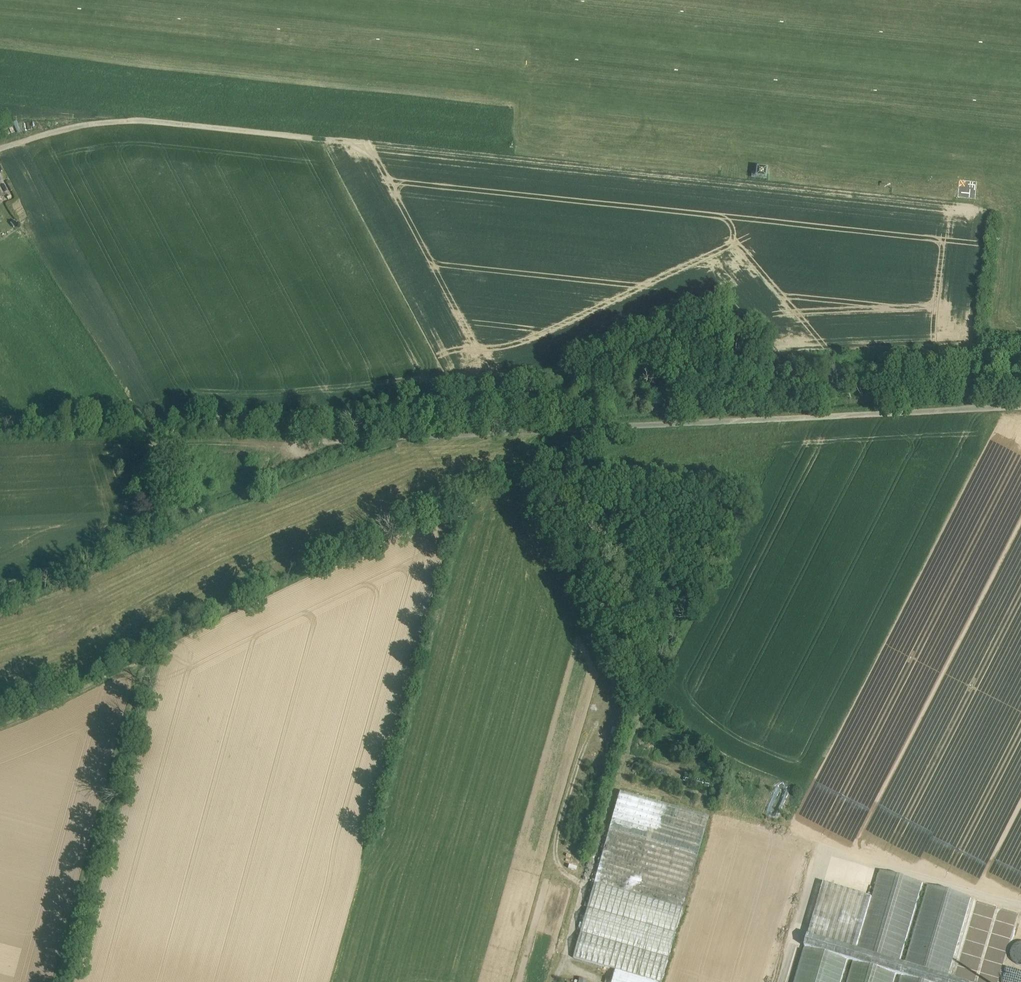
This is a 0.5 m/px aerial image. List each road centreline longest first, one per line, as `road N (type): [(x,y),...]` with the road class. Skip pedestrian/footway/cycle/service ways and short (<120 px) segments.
road 1 (unclassified): [(1020,405),(364,439)]
road 2 (track): [(0,150),(99,124),(148,122),(309,138)]
road 3 (track): [(364,439),(179,447),(129,461)]

